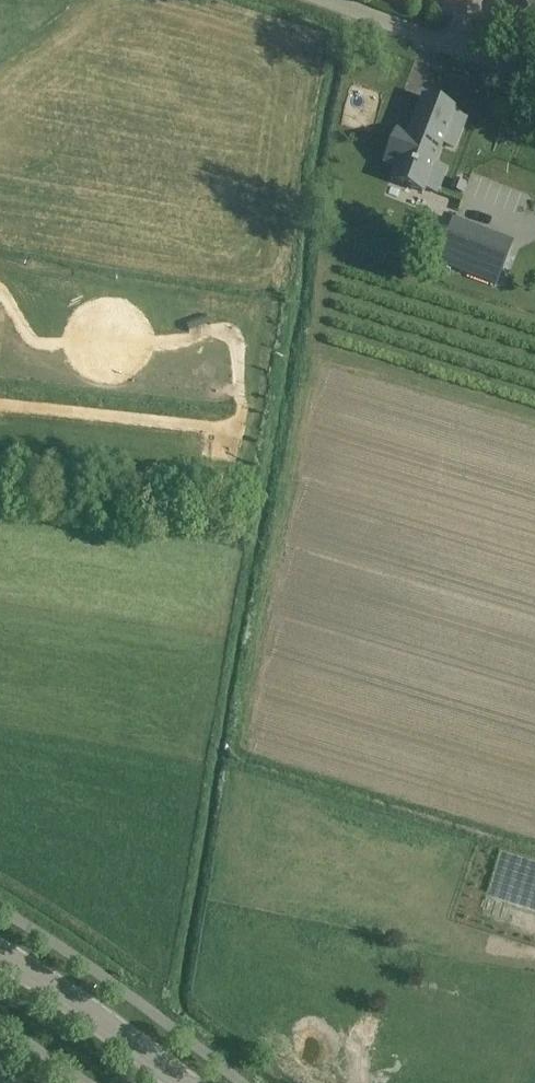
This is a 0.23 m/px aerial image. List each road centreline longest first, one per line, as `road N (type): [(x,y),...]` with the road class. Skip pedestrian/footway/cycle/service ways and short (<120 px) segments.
road 1 (tertiary): [(176,1082),(129,1042),(0,960)]
road 2 (unclassified): [(534,66),(348,0)]

